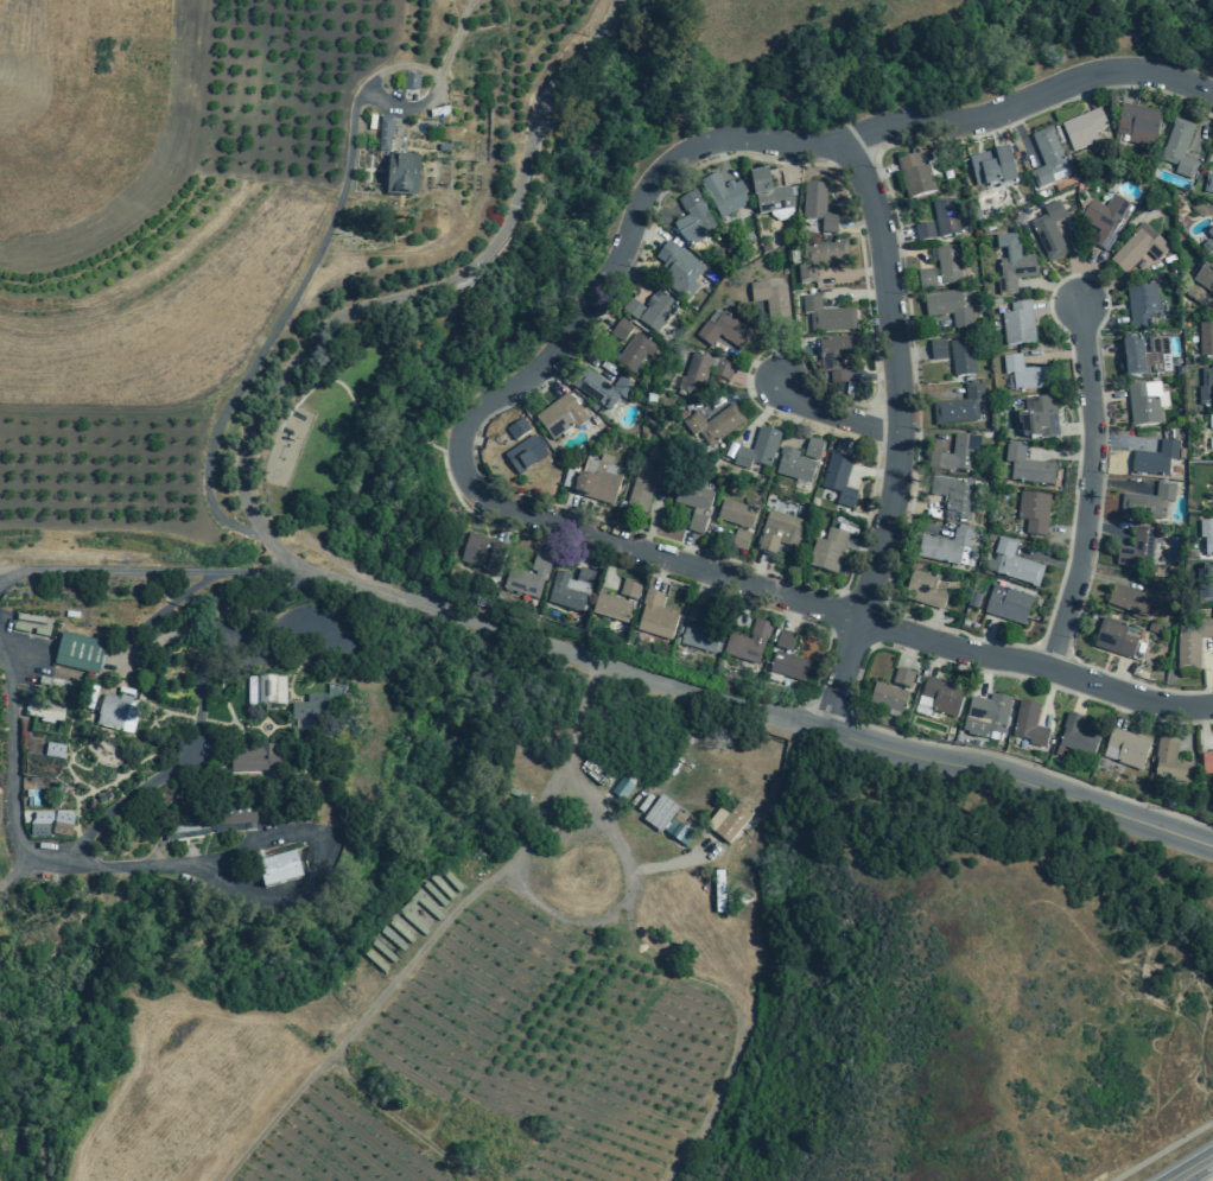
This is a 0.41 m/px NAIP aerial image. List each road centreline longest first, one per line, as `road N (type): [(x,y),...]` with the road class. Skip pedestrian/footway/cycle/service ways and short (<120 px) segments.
road 1 (residential): [(1212,705),(1152,704),(1030,662),(834,612),(496,504),(463,472),(458,437),(466,417),(540,368),(615,266),(653,177),(674,157),(744,138),(850,141)]
road 2 (residential): [(278,553),(252,515),(243,475),(246,447),(262,418),(312,339),(349,311),(459,281),(508,229),(553,81),(605,25),(617,0)]
road 3 (residential): [(825,730),(888,519),(898,438),(881,236),(850,141)]
road 4 (residential): [(825,730),(303,571),(278,553)]
road 5 (residential): [(1212,849),(825,730)]
road 6 (residential): [(850,141),(891,125),(989,115),(1109,71),(1163,74),(1212,97)]
road 7 (residential): [(1048,668),(1079,570),(1093,447),(1080,301)]
road 8 (residential): [(898,424),(805,407),(777,379)]

